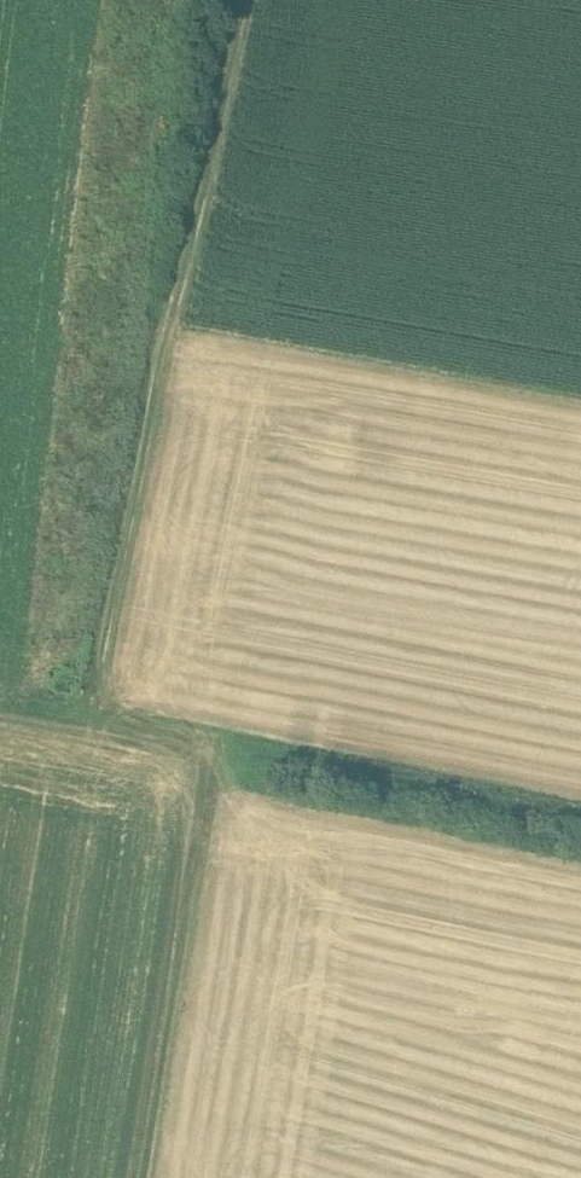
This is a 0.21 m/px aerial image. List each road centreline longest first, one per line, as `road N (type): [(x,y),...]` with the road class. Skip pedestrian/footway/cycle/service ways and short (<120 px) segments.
road 1 (track): [(137,1177),(200,744),(114,709),(109,659),(246,0)]
road 2 (track): [(200,744),(580,823)]

